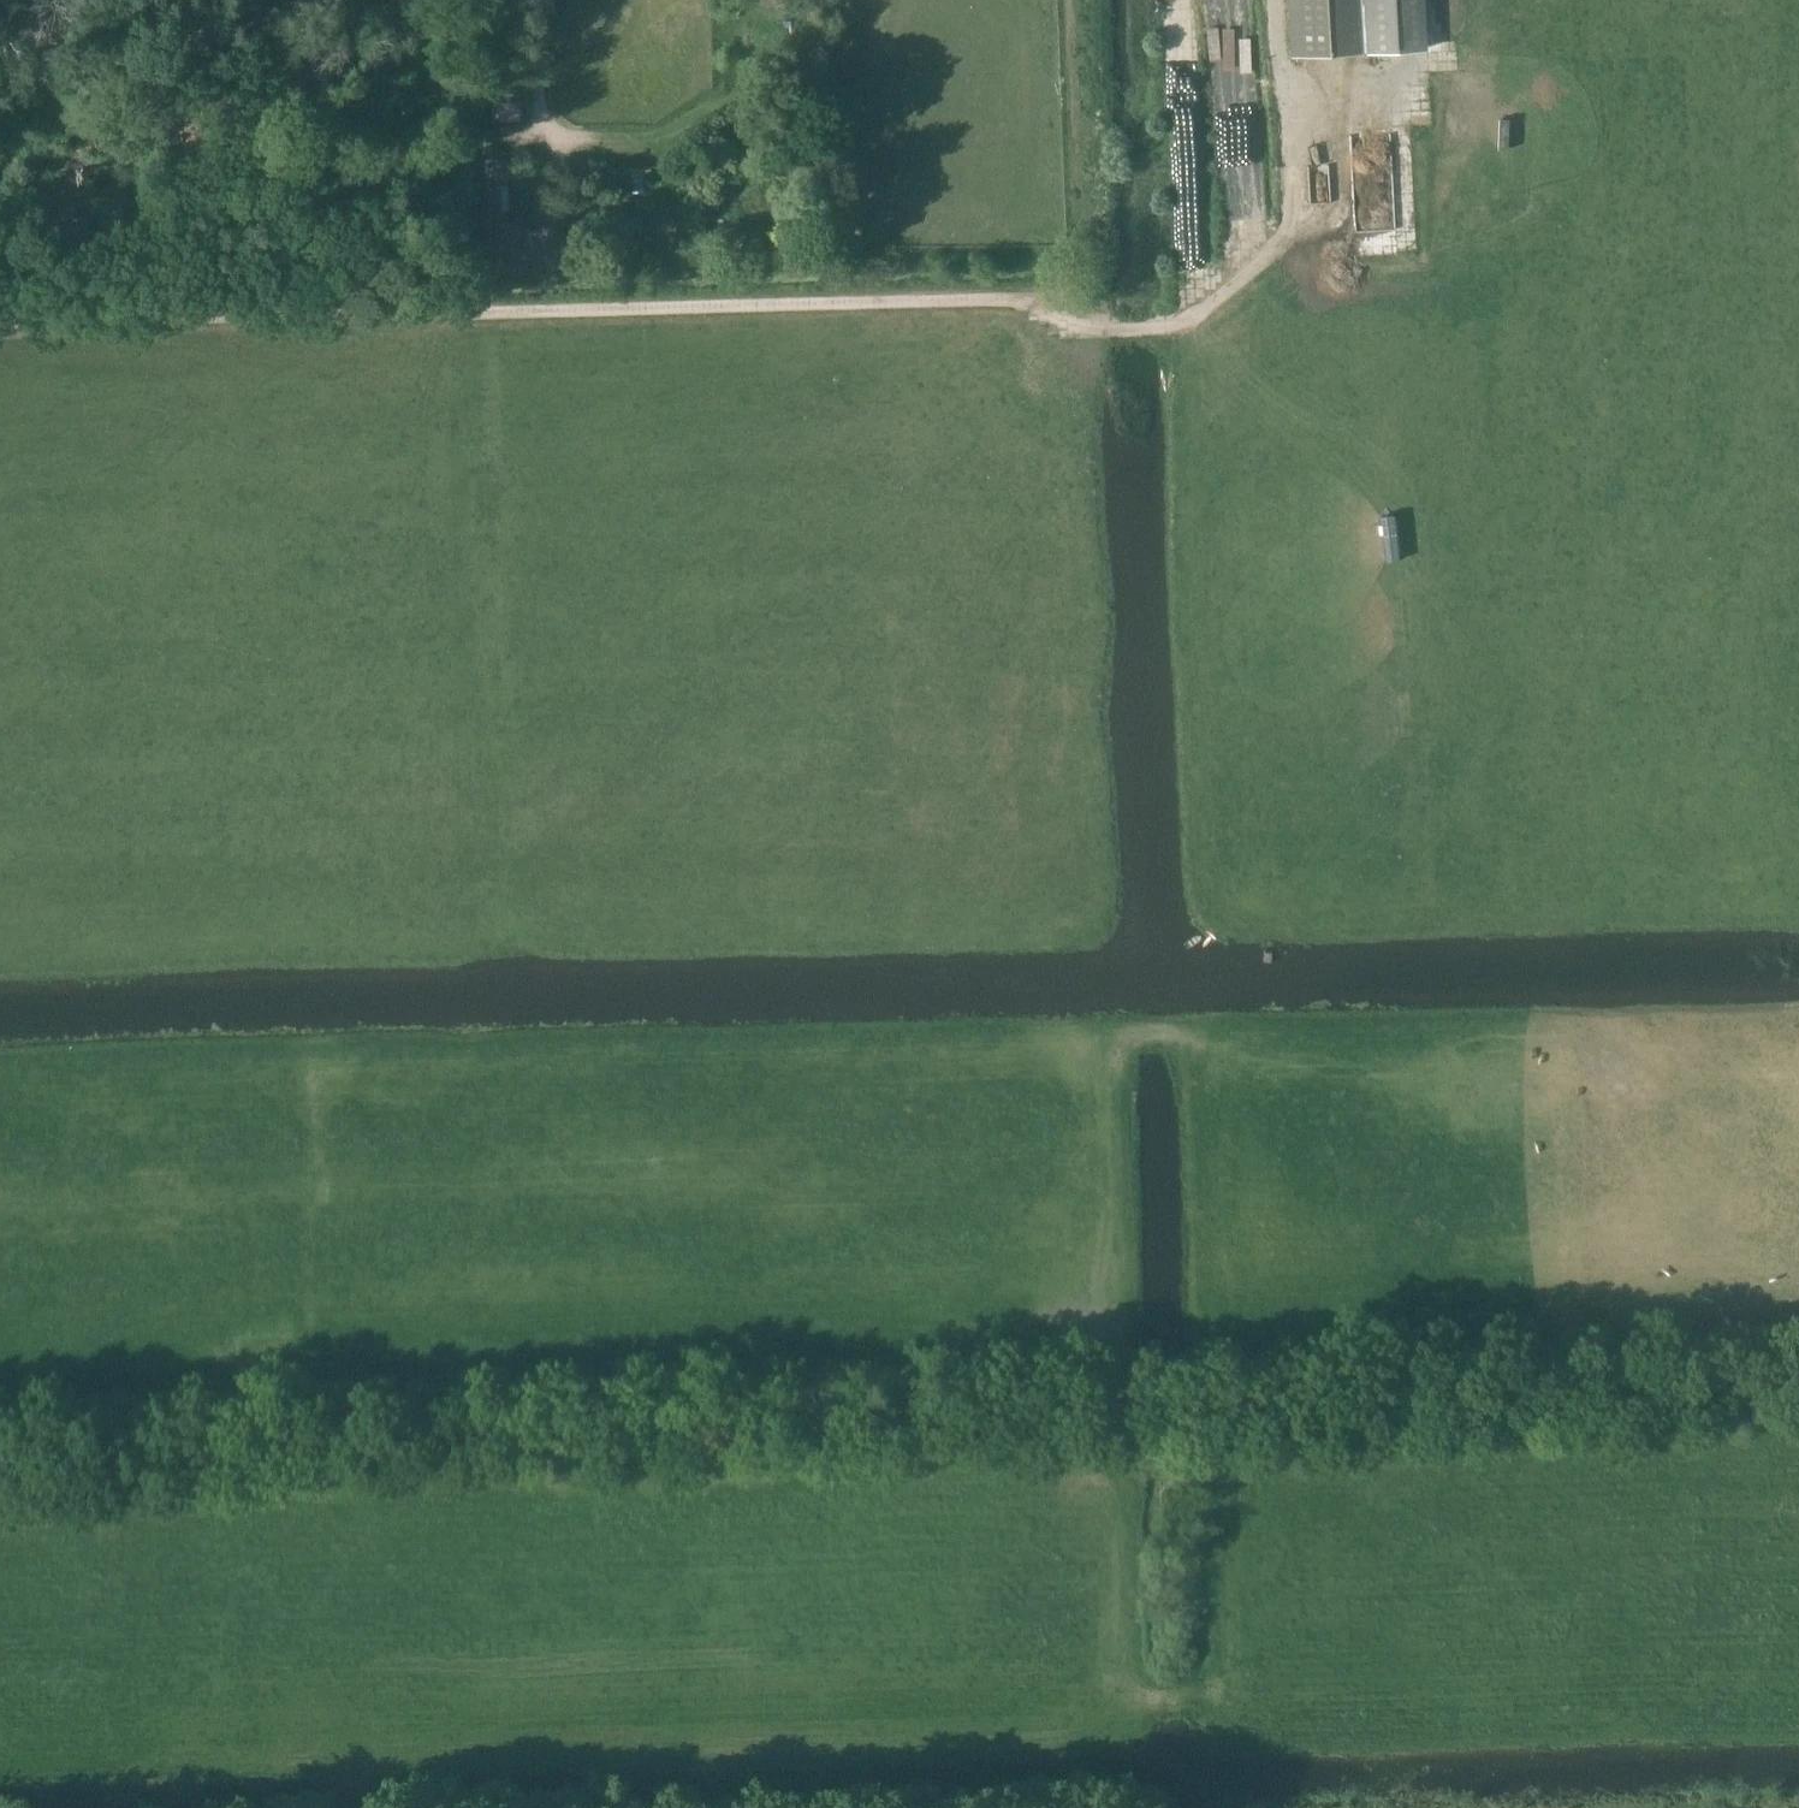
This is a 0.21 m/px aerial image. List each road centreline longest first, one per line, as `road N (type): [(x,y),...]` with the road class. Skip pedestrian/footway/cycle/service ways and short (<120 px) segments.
road 1 (track): [(1798,1372),(0,1432)]
road 2 (track): [(467,313),(1010,302),(1095,327),(1139,330),(1190,320),(1286,244),(1293,179),(1278,0)]
road 3 (track): [(467,313),(0,329)]
road 4 (track): [(536,0),(539,150)]

